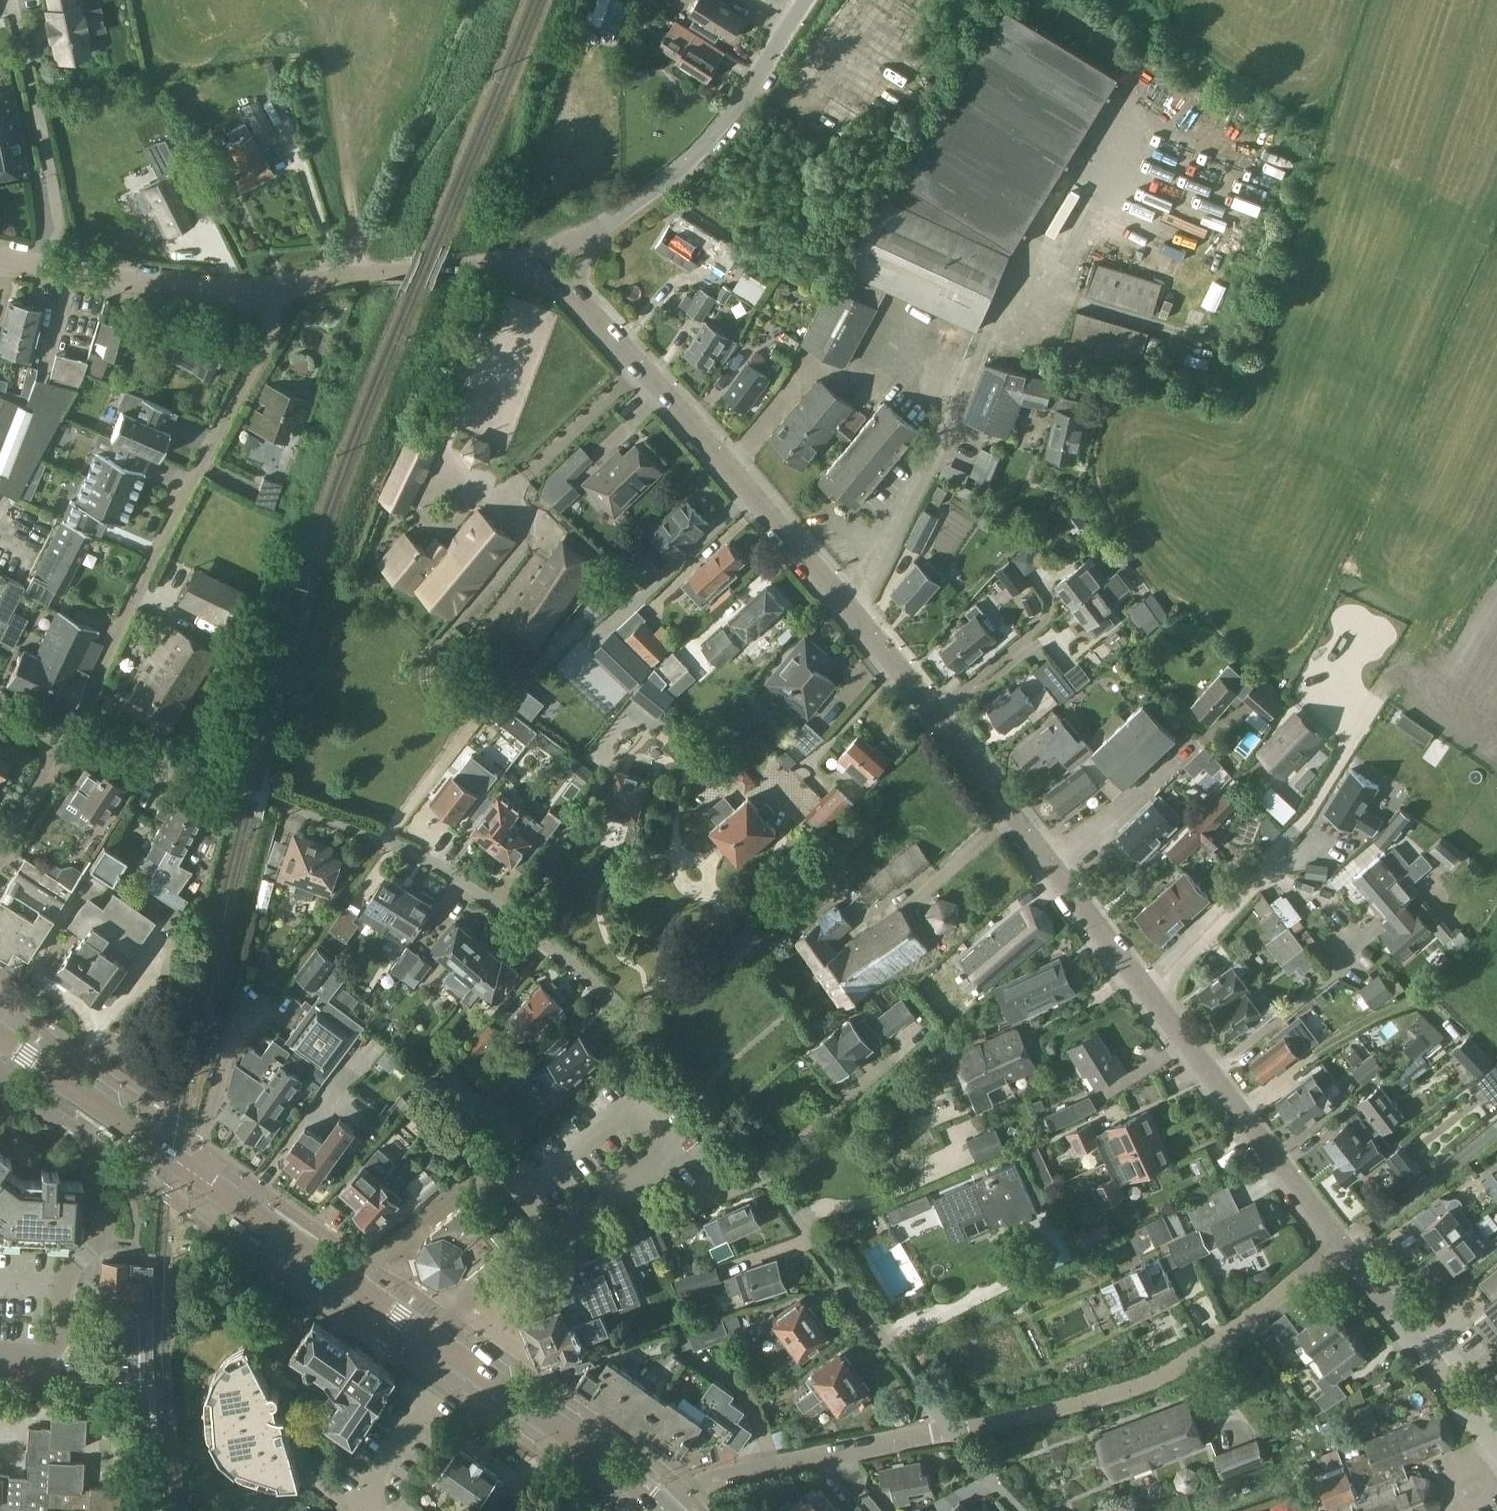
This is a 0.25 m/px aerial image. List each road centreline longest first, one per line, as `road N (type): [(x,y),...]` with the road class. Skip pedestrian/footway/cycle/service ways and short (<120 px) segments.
road 1 (residential): [(1340,1246),(888,655),(576,295)]
road 2 (residential): [(951,1429),(765,1175),(567,956),(388,840),(69,734)]
road 3 (residential): [(69,734),(266,343),(267,289)]
road 4 (residential): [(951,1429),(1096,1398),(1162,1374),(1340,1246)]
road 5 (secondary): [(354,1288),(0,1037)]
road 6 (unclassified): [(604,226),(702,147),(804,0)]
road 7 (track): [(484,0),(366,273)]
road 8 (residential): [(678,1510),(713,1480),(951,1429)]
road 9 (residential): [(0,257),(173,289),(267,289)]
road 10 (secondary): [(667,1510),(453,1356)]
road 11 (residential): [(1496,1445),(1340,1246)]
road 12 (unclassified): [(518,1195),(485,1160),(354,1288)]
road 13 (residential): [(377,1510),(366,1490),(453,1356)]
road 14 (unclassified): [(432,1342),(460,1305),(557,1266)]
road 15 (residential): [(267,289),(409,270)]
road 16 (residential): [(0,843),(69,734)]

